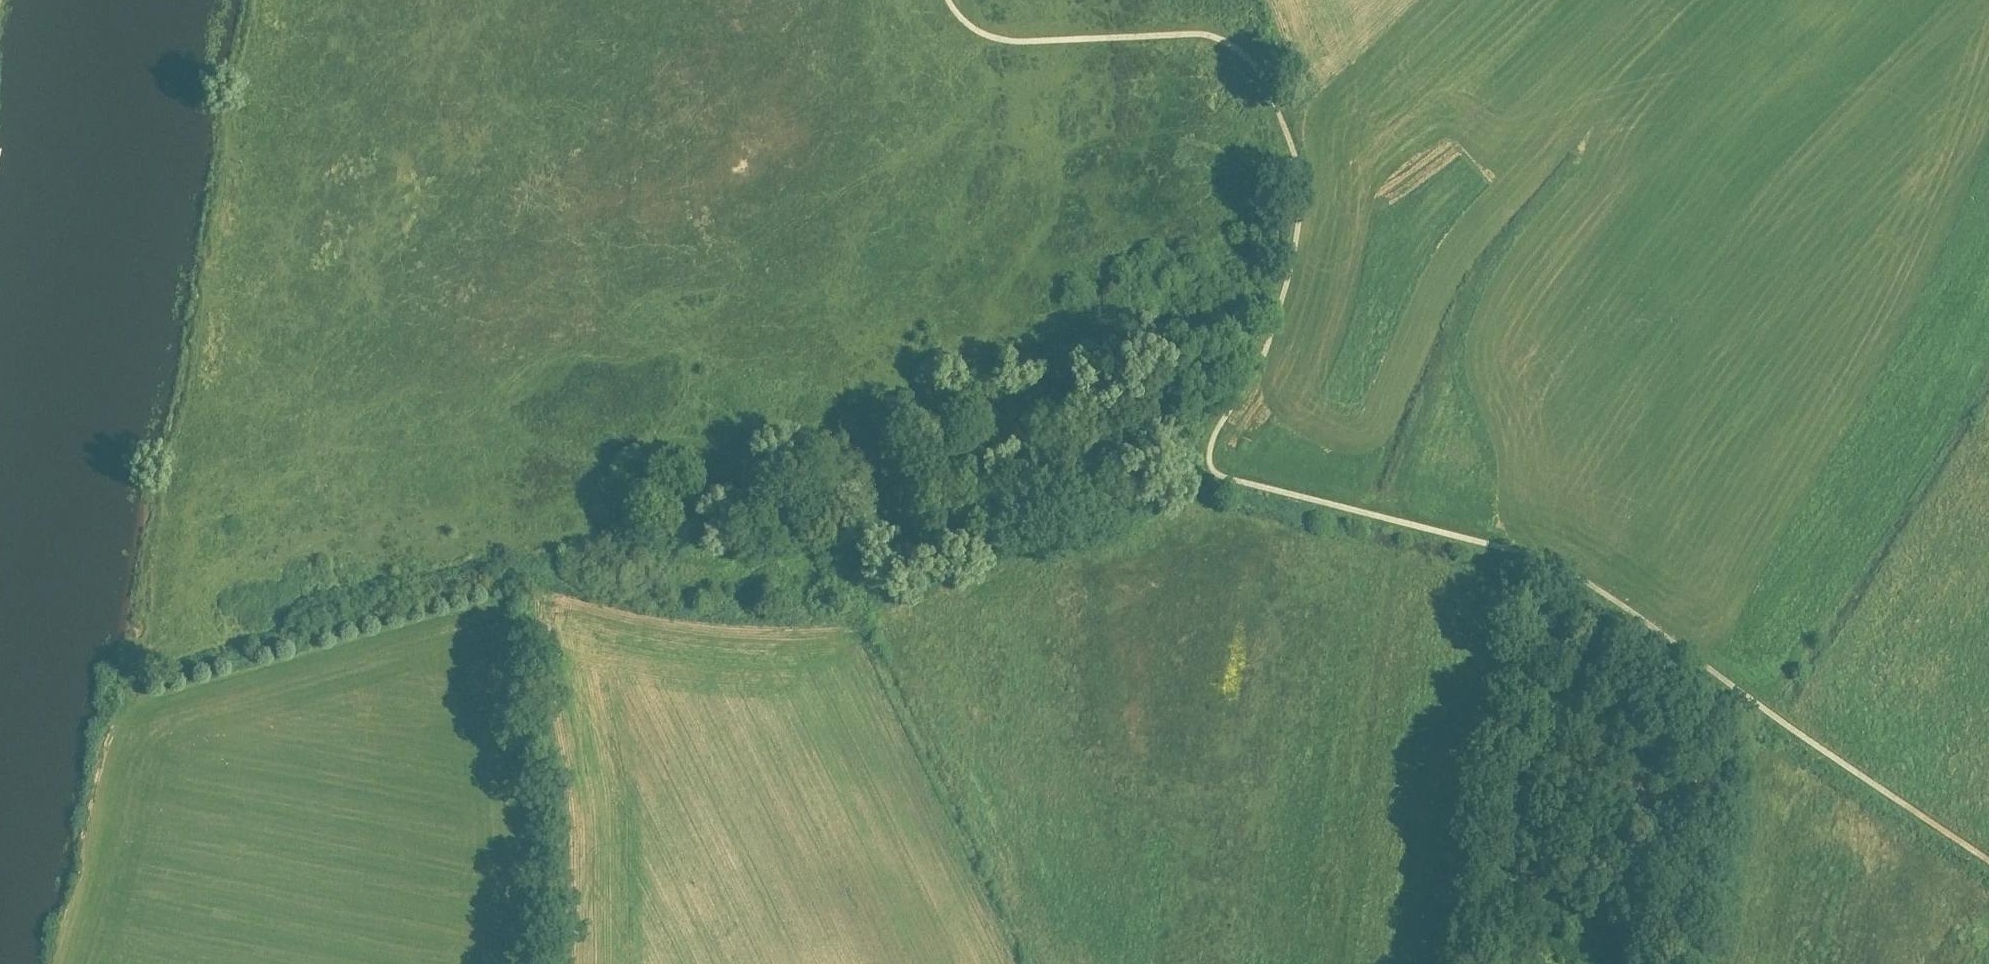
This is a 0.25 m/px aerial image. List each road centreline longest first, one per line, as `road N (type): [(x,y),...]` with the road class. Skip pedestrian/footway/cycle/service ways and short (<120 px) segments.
road 1 (track): [(1499,963),(1500,859),(1511,811),(1554,694),(1604,595)]

